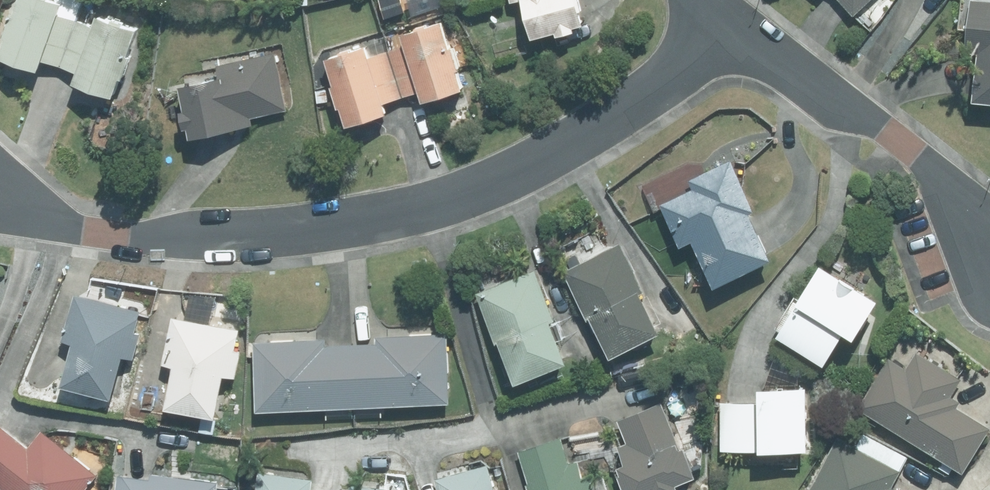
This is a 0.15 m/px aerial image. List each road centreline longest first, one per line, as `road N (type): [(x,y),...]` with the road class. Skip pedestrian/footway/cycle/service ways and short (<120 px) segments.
road 1 (residential): [(0,201),(87,230),(206,240),(308,233),(413,213),(583,139),(726,27)]
road 2 (residential): [(989,251),(910,149),(726,27)]

